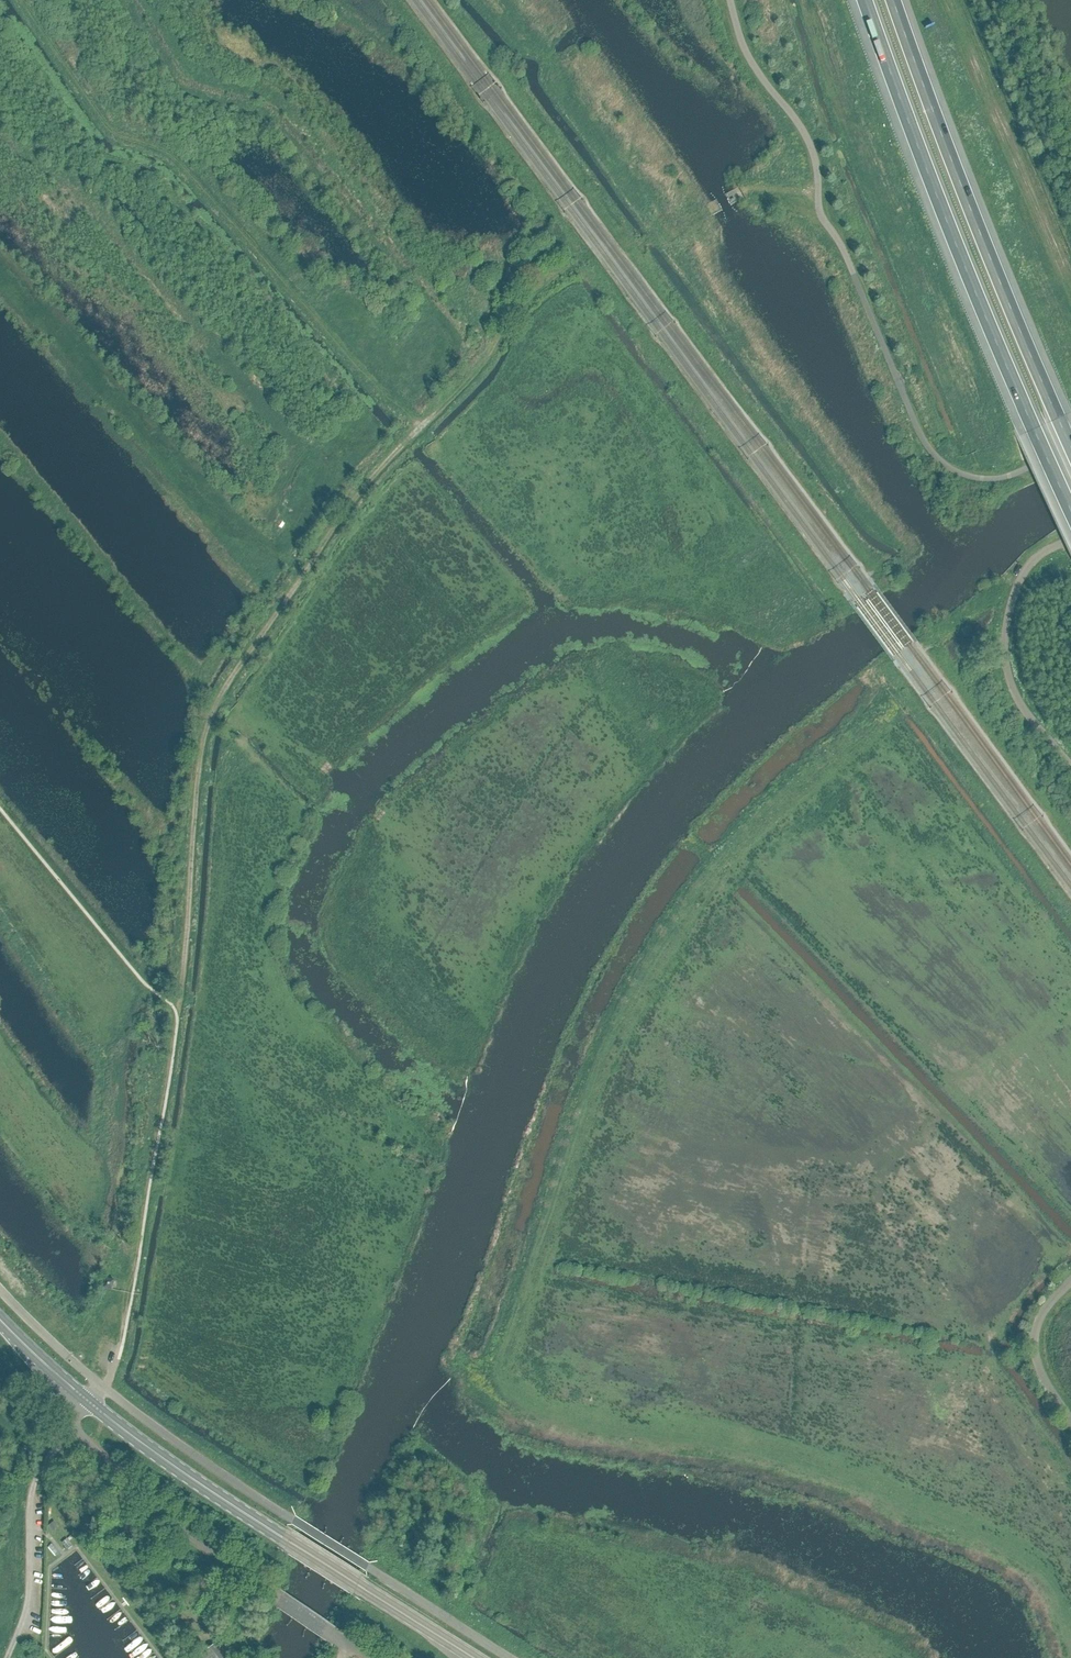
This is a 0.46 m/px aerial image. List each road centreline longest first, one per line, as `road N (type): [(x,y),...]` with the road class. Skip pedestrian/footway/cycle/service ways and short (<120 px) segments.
road 1 (track): [(115,1358),(179,1001),(198,775),(215,706),(367,484),(480,367),(530,292),(579,258),(577,244)]
road 2 (motorway): [(865,0),(966,269),(1070,511)]
road 3 (unclassified): [(510,1657),(101,1386)]
road 4 (motorway): [(1070,444),(893,0)]
road 5 (secondary): [(476,1657),(224,1500),(86,1400)]
road 6 (unclassified): [(369,1657),(212,1552),(73,1433)]
road 7 (unclassified): [(1070,766),(1023,707),(1005,649),(1022,577),(1070,539)]
road 8 (unclassified): [(73,1433),(36,1478),(28,1598),(7,1657)]
road 9 (unclassified): [(1070,1421),(1040,1372),(1034,1344),(1043,1312),(1070,1282)]
road 10 (unclassified): [(101,1386),(0,1291)]

